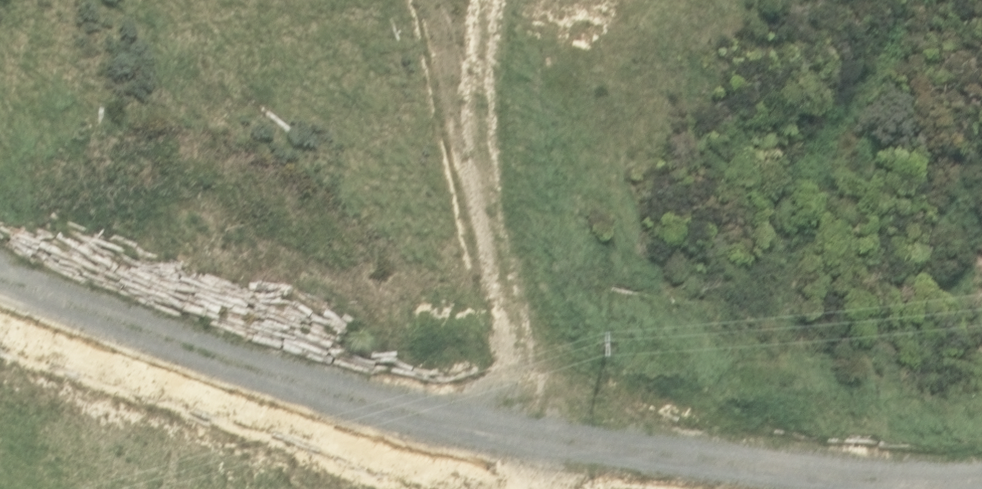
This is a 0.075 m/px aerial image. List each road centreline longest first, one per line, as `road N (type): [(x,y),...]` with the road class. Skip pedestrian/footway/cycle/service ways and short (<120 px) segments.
road 1 (track): [(981,484),(737,476),(388,415),(0,274)]
road 2 (track): [(590,450),(477,189),(510,0)]

